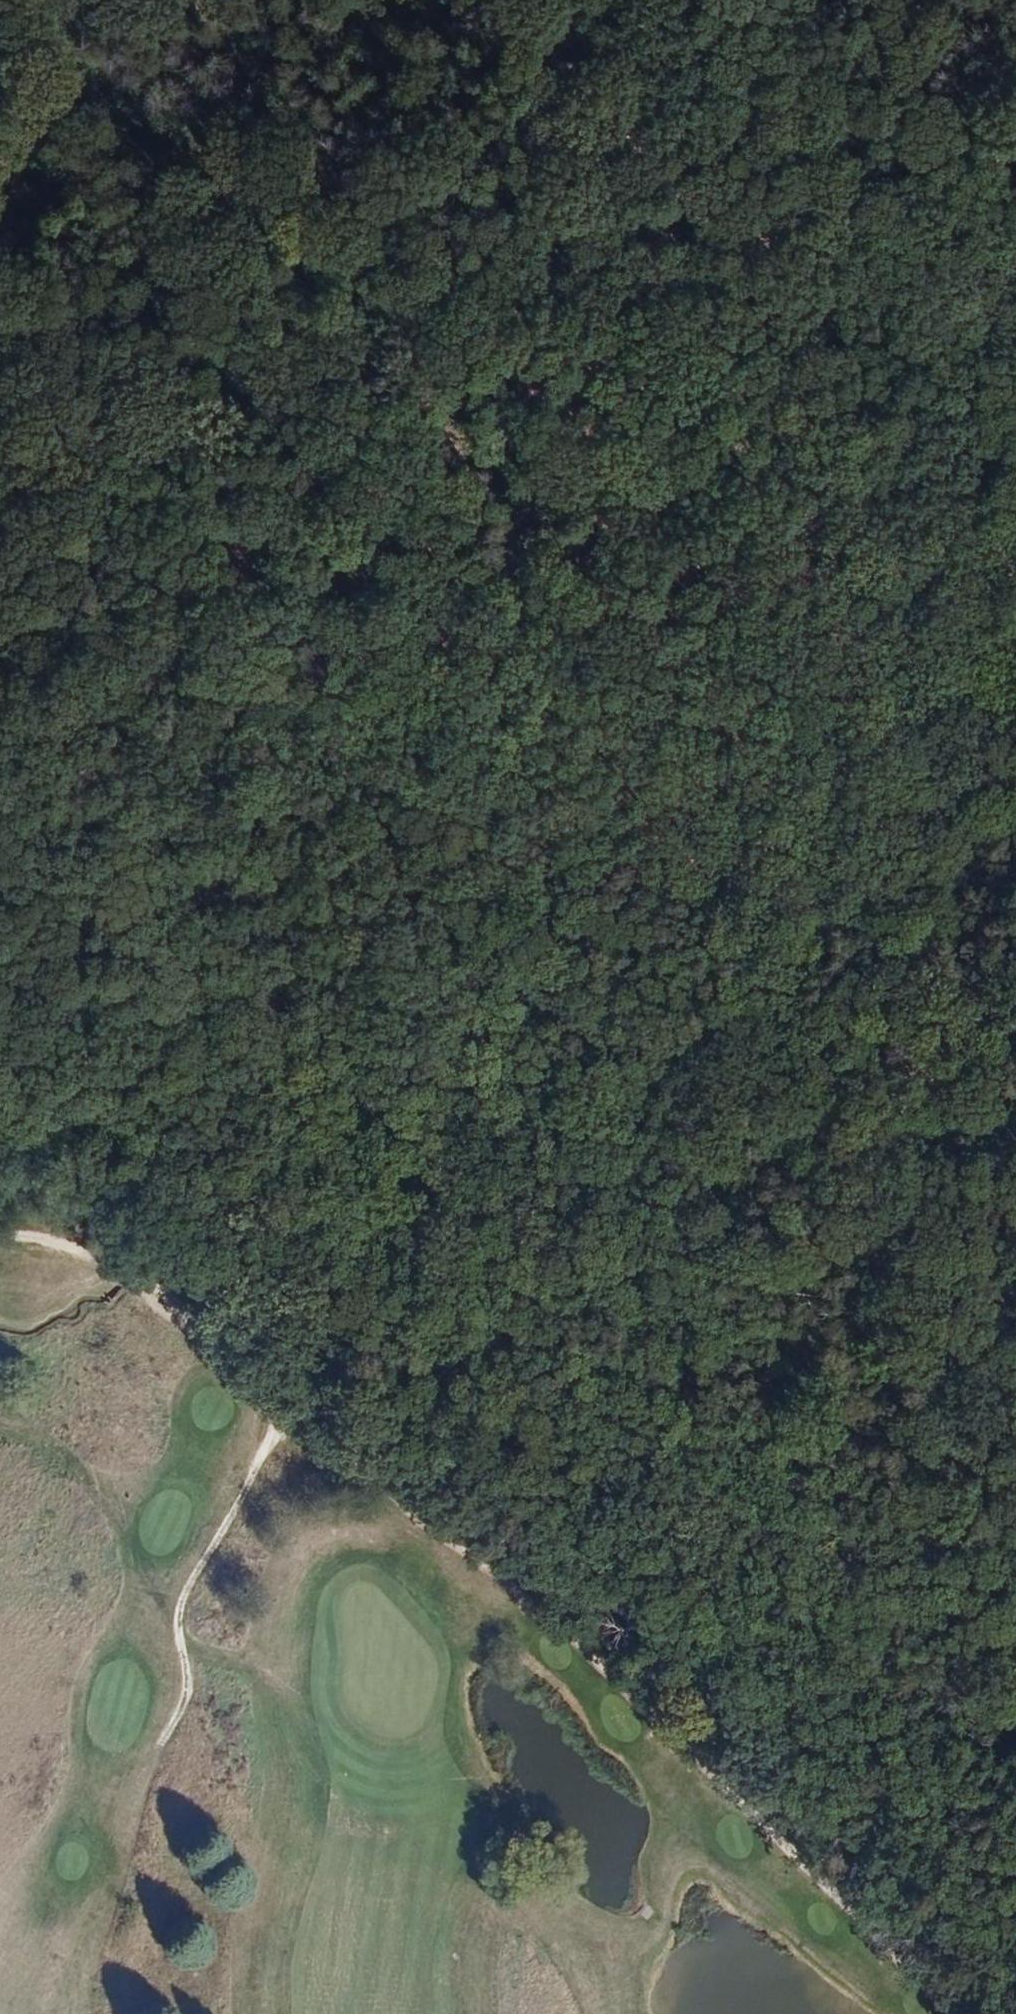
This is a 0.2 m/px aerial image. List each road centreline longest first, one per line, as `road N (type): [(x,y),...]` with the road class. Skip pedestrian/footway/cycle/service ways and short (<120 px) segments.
road 1 (track): [(1015,2009),(745,1737),(241,1274),(179,1232),(104,1203),(39,1188),(0,1189)]
road 2 (track): [(547,0),(1015,539)]
road 3 (track): [(601,1663),(952,2013)]

